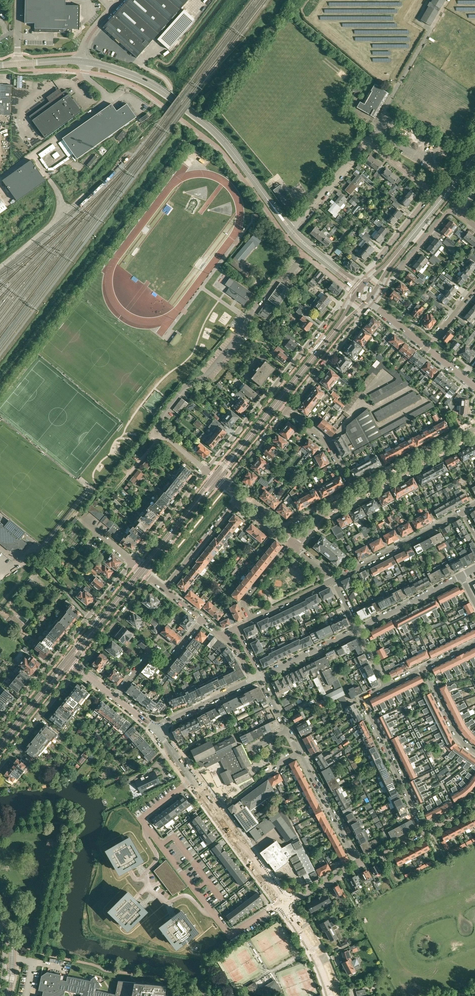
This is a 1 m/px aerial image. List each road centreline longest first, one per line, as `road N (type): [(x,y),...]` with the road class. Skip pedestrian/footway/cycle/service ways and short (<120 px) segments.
road 1 (residential): [(290,231),(369,140),(431,192),(371,266),(375,275)]
road 2 (unclassified): [(290,231),(206,124),(155,86),(84,62)]
road 3 (residential): [(206,471),(169,442),(163,417),(206,377),(275,283),(286,281)]
road 4 (residential): [(349,307),(338,306),(206,471)]
road 5 (residential): [(132,563),(0,725)]
road 6 (residential): [(293,541),(244,603),(252,619),(333,581)]
road 7 (residential): [(425,830),(364,702),(385,686)]
road 8 (residential): [(284,903),(190,781)]
road 9 (residential): [(333,581),(460,511)]
road 10 (residential): [(212,912),(186,895),(167,903),(149,889),(145,874),(157,857),(147,827)]
road 11 (residential): [(355,496),(474,429)]
road 12 (residential): [(474,387),(372,304)]
road 13 (tertiary): [(396,256),(474,155)]
road 14 (residential): [(359,864),(300,753)]
road 15 (residential): [(0,765),(77,669)]
road 16 (residential): [(287,410),(357,325),(355,313)]

